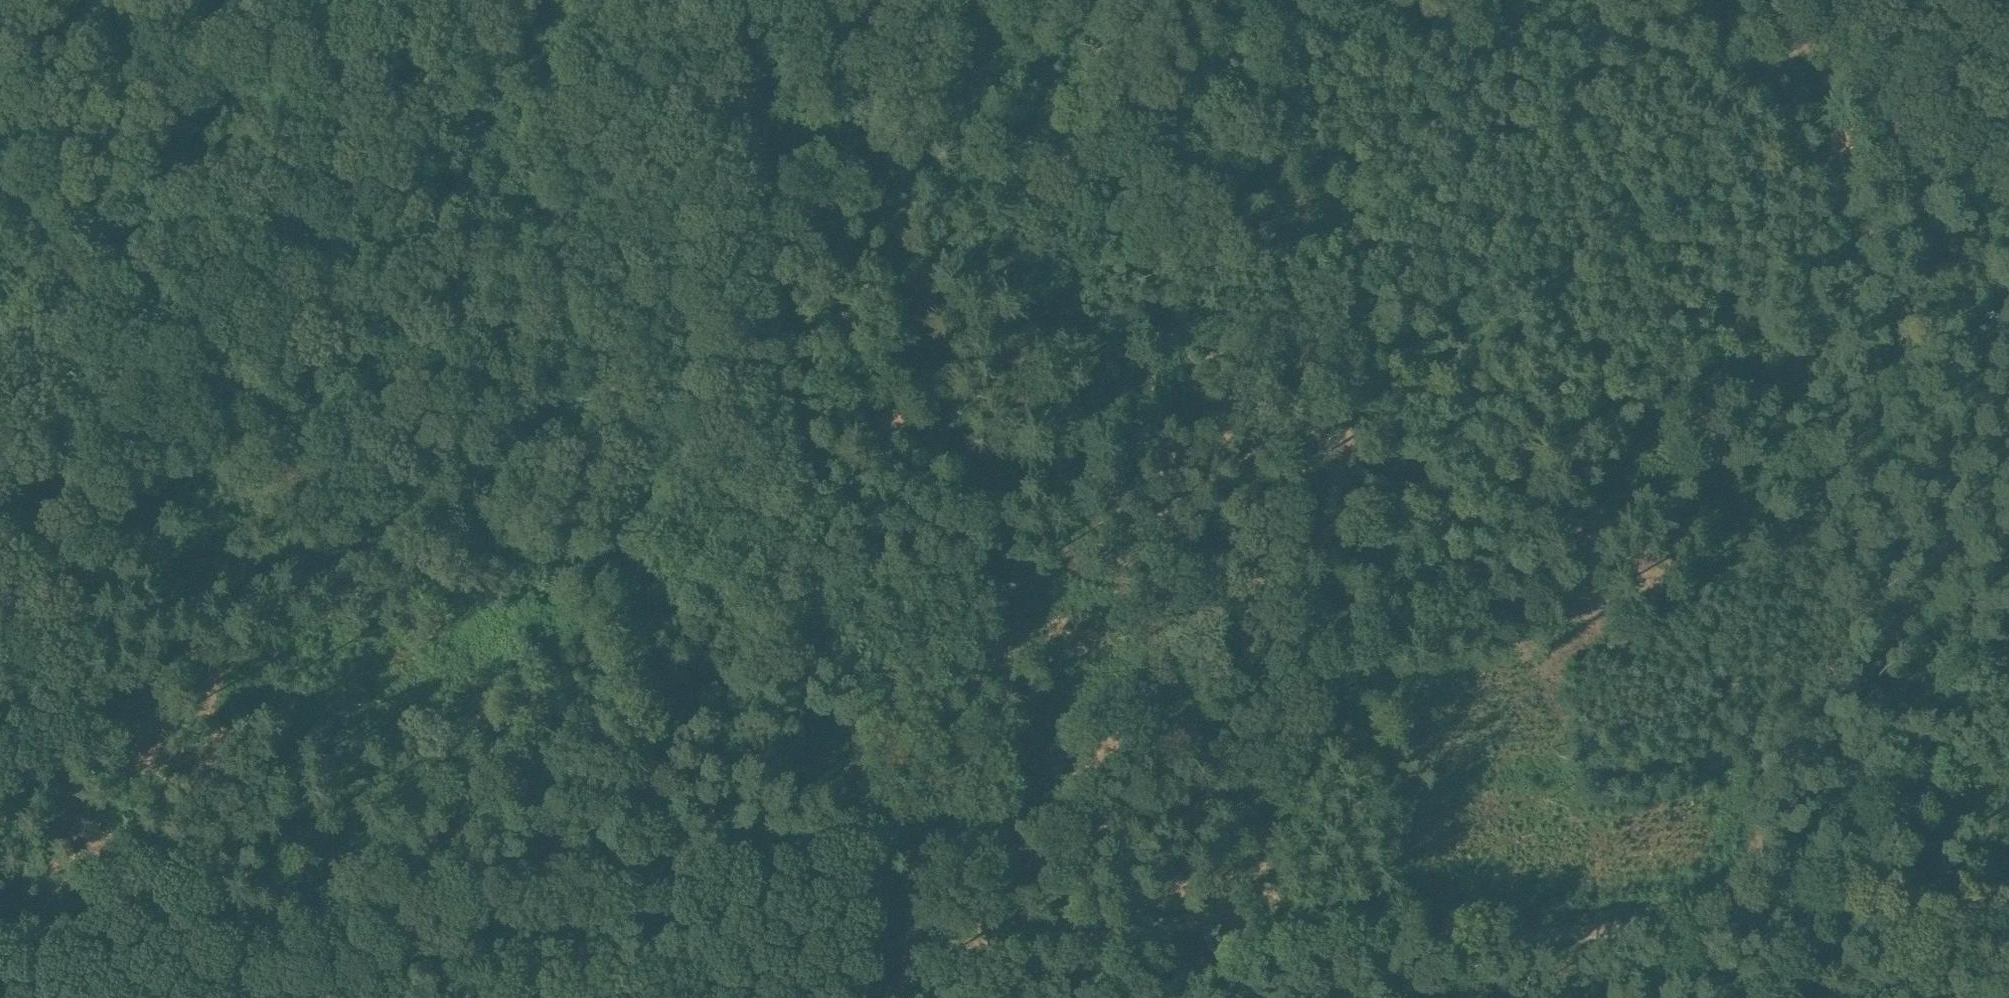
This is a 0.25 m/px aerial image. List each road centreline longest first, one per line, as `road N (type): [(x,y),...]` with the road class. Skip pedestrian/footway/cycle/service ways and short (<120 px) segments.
road 1 (track): [(587,997),(2008,903)]
road 2 (track): [(744,0),(782,300),(893,997)]
road 3 (track): [(0,413),(605,0)]
road 4 (track): [(1813,916),(2008,654)]

